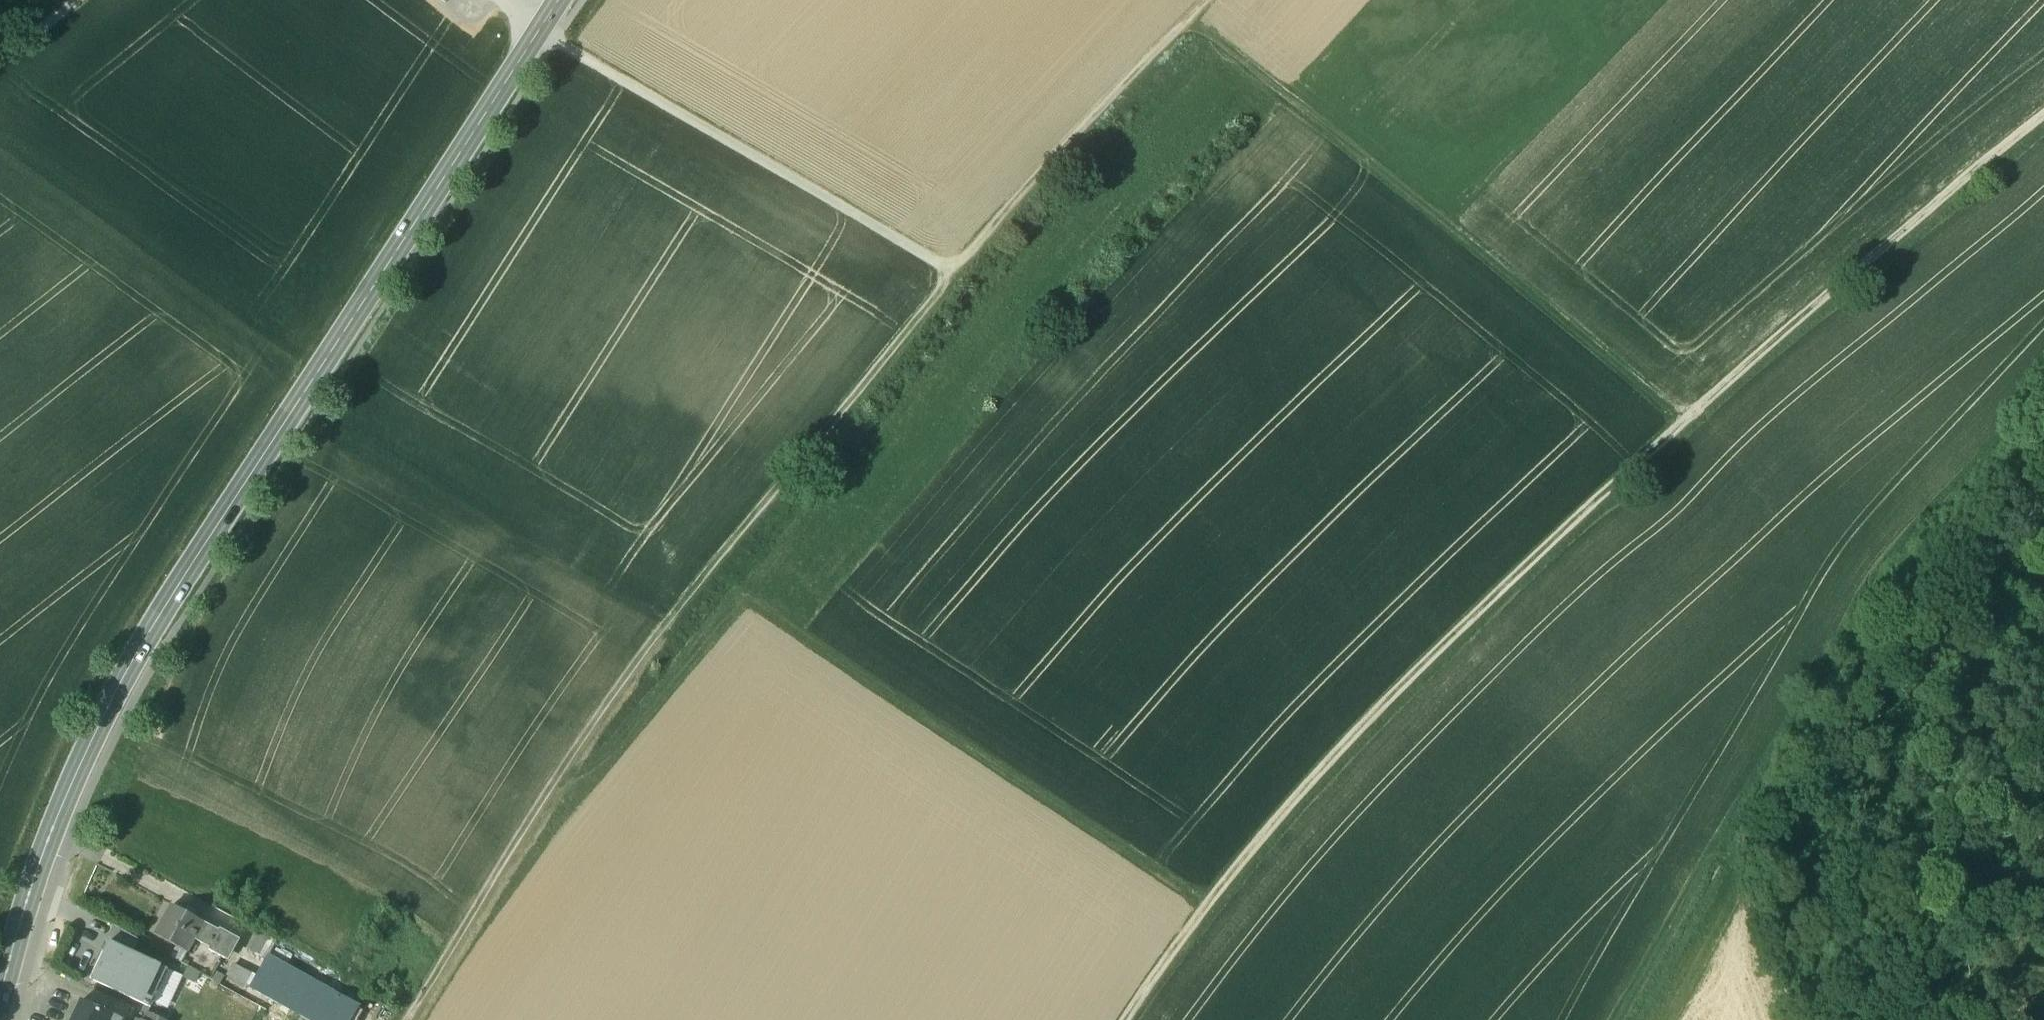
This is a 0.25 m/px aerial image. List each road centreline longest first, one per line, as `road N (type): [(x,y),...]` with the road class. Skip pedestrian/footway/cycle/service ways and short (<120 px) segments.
road 1 (secondary): [(0,1012),(41,861),(150,631),(560,0)]
road 2 (track): [(949,271),(666,621),(407,1019)]
road 3 (track): [(1684,417),(1379,706),(1247,854),(1127,1019)]
road 4 (track): [(1210,904),(737,610),(635,725),(583,772),(557,777)]
road 5 (track): [(1684,417),(1466,234),(1189,23)]
road 6 (track): [(503,0),(556,40),(949,271)]
road 7 (track): [(2043,118),(1684,417)]
road 8 (track): [(1809,698),(1887,557),(2043,389)]
road 9 (track): [(949,271),(1189,23)]
road 10 (track): [(1809,698),(1878,659),(2043,510)]
road 11 (track): [(1643,1019),(1727,858)]
road 12 (track): [(1727,858),(1809,698)]
road 13 (track): [(1797,1019),(1727,858)]

